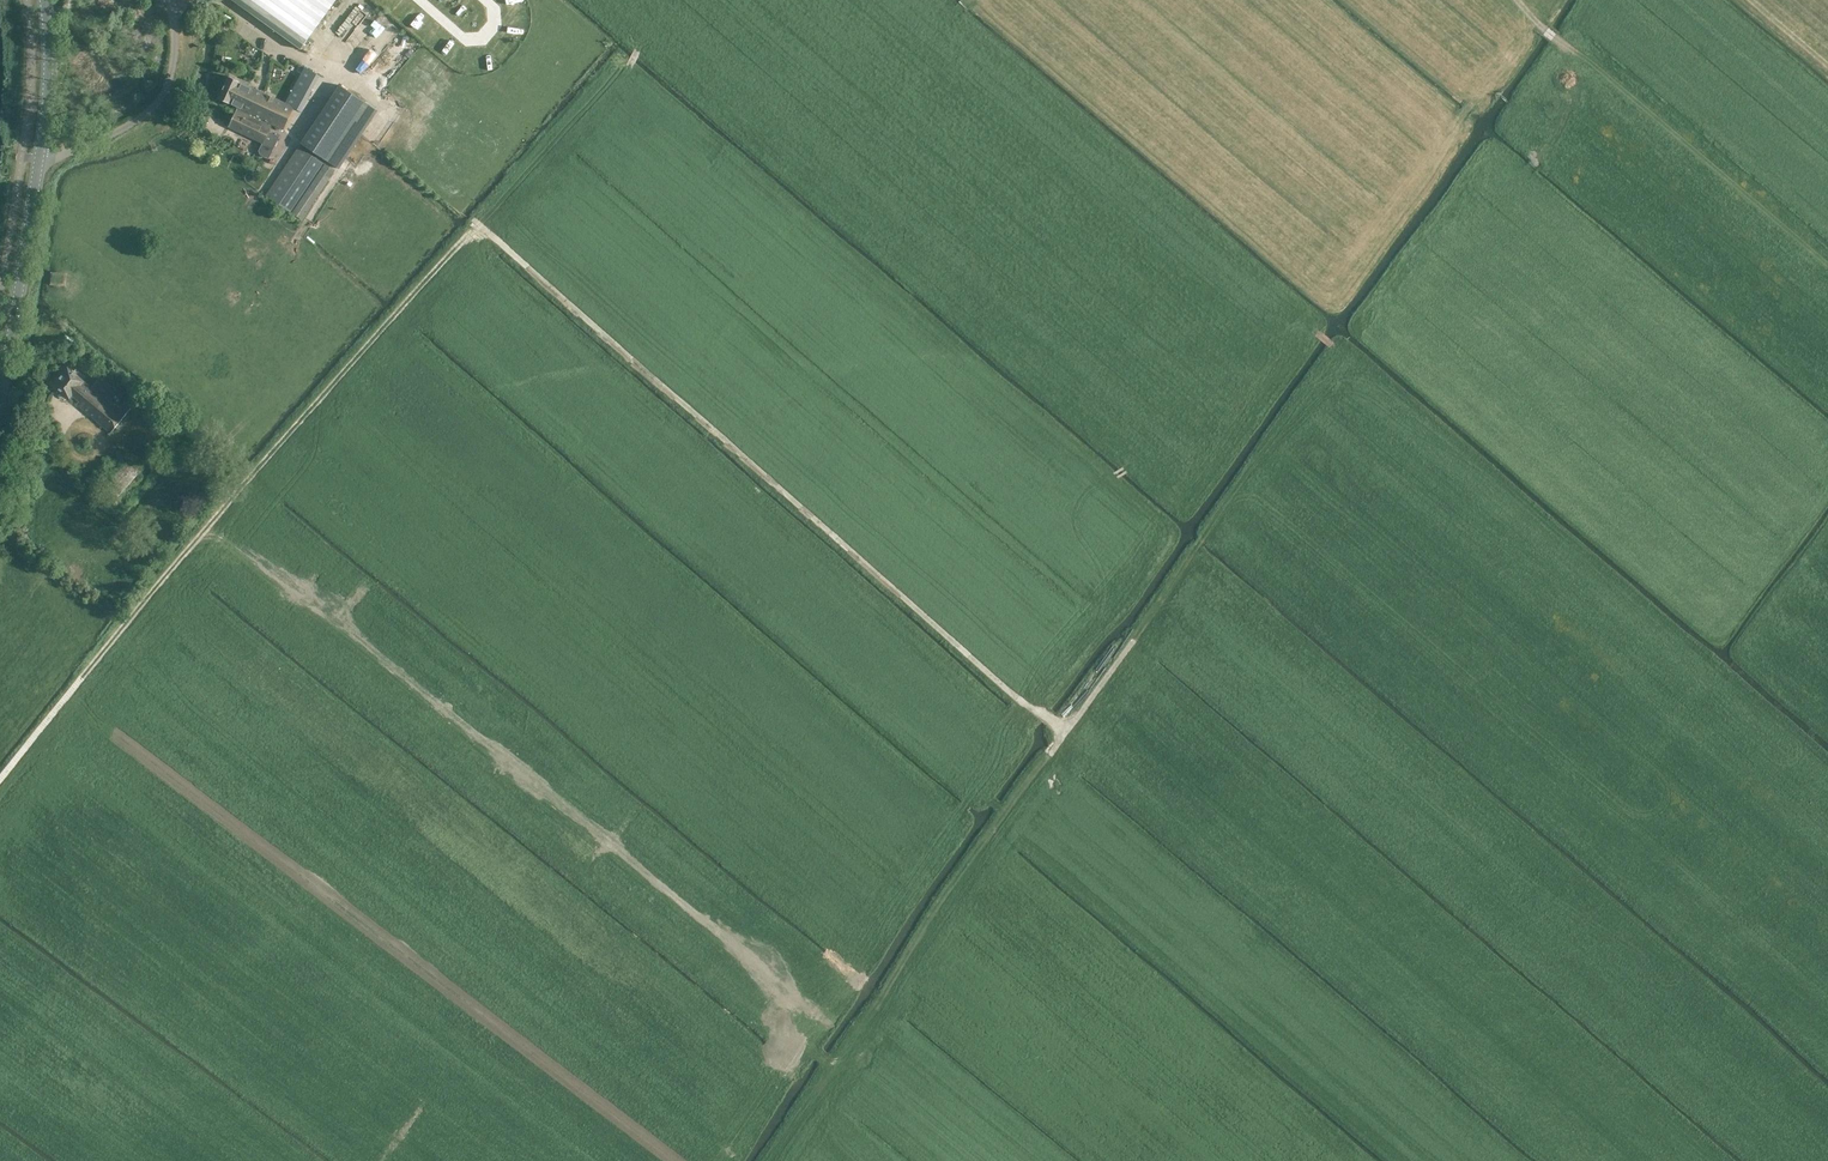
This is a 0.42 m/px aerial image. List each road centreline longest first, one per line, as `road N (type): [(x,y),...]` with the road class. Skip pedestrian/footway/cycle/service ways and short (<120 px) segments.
road 1 (track): [(1067,730),(1016,696),(485,229),(466,238),(288,435),(0,779)]
road 2 (track): [(1050,752),(1204,539)]
road 3 (unclassified): [(40,158),(89,145),(163,97),(176,50),(171,0)]
road 4 (secondary): [(0,392),(40,158)]
road 5 (secondary): [(40,158),(48,84),(45,0)]

